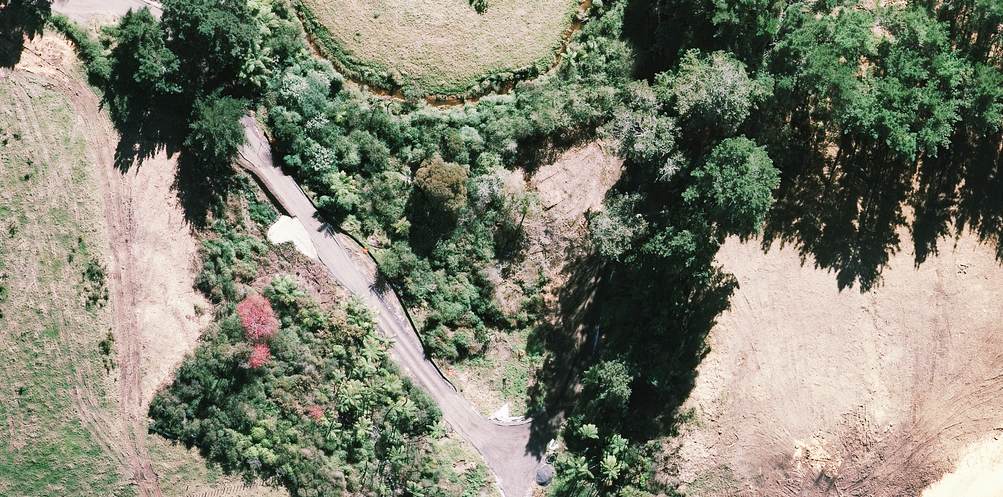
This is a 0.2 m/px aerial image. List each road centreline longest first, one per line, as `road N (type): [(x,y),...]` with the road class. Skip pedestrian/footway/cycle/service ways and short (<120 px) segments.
road 1 (motorway): [(1002,296),(712,211),(382,166),(0,176)]
road 2 (motorway): [(0,114),(330,99),(590,118),(928,187),(1002,218)]

